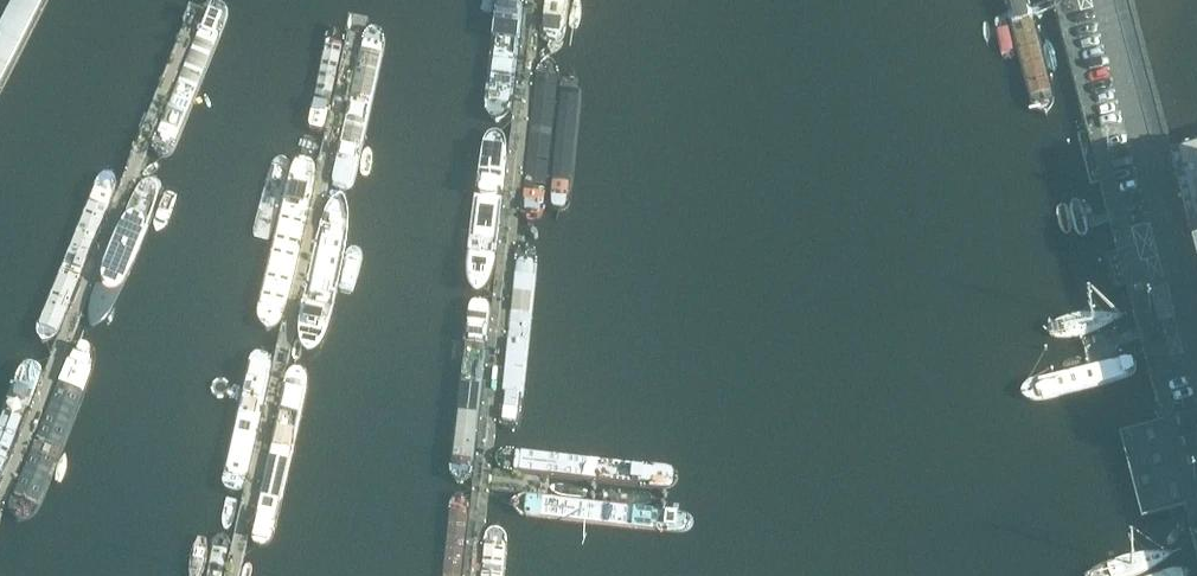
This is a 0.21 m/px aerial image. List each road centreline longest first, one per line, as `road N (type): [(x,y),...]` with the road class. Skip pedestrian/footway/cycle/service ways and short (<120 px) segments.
road 1 (residential): [(1196,339),(1111,0)]

